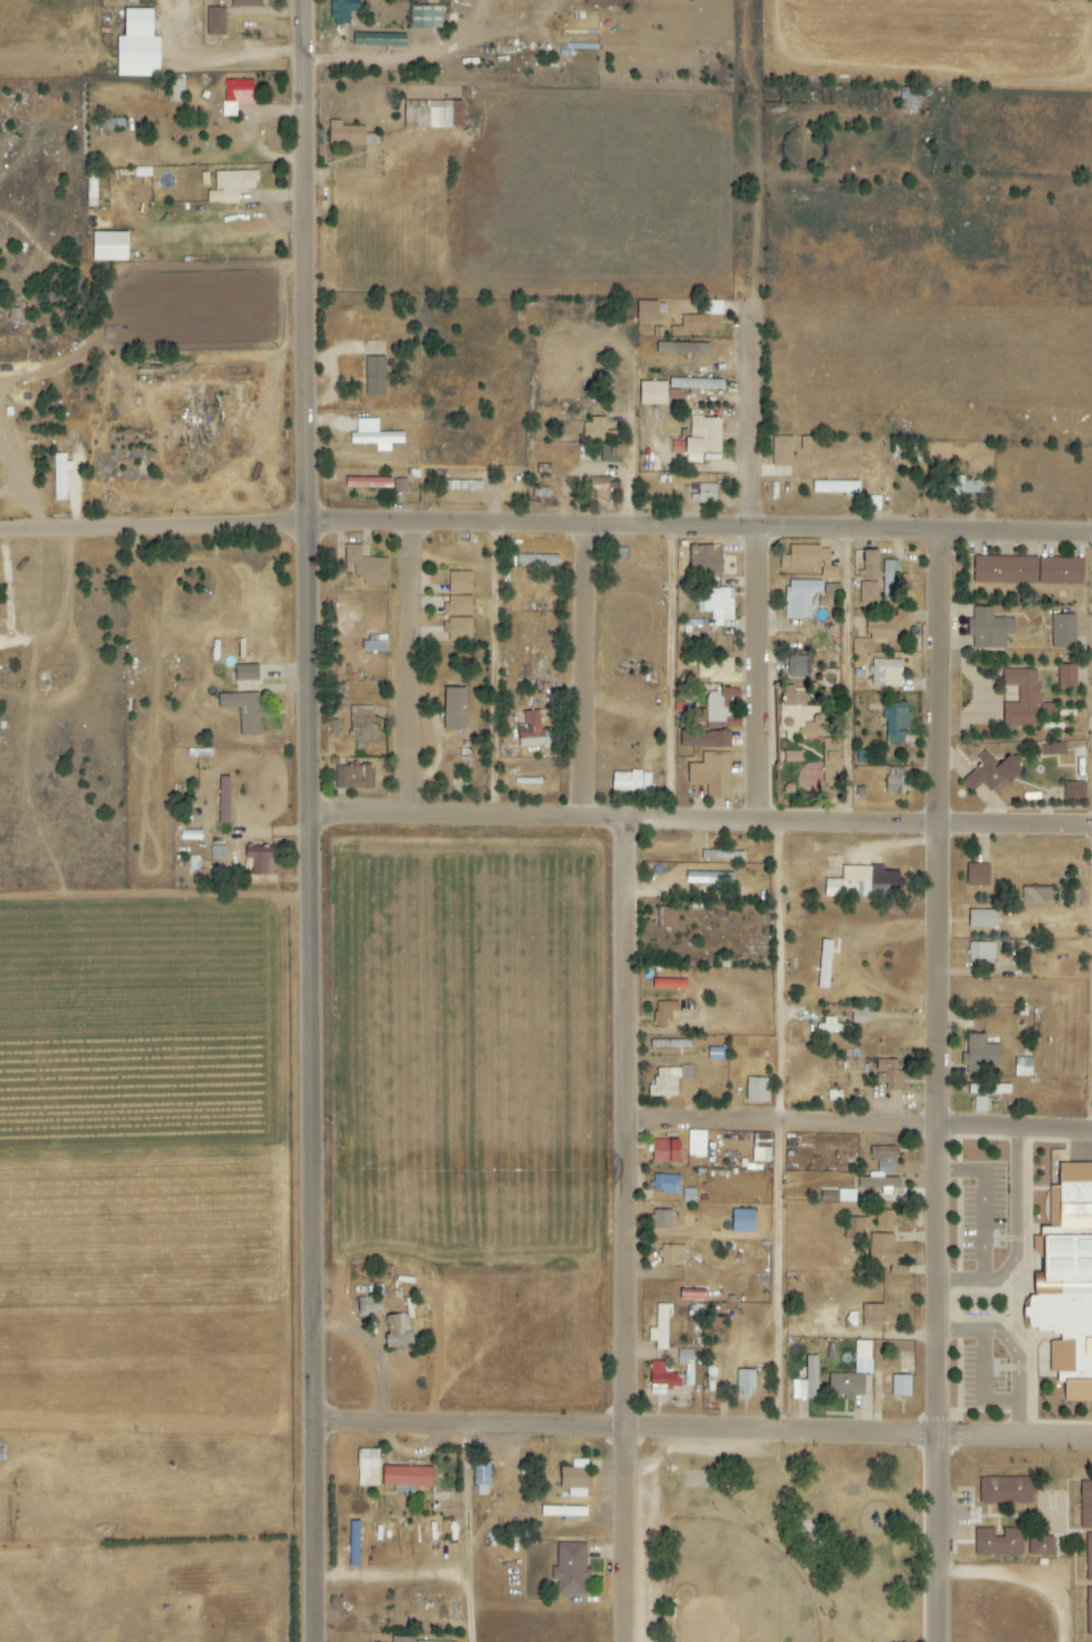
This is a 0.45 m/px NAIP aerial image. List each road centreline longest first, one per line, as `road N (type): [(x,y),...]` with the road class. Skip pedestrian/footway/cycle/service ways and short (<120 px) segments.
road 1 (tertiary): [(323,1641),(310,0)]
road 2 (residential): [(941,1641),(933,1125),(952,535)]
road 3 (residential): [(632,1641),(637,823)]
road 4 (residential): [(1091,825),(315,819)]
road 5 (tertiary): [(1091,537),(316,527)]
road 6 (tertiary): [(1091,1438),(320,1425)]
road 7 (residential): [(766,827),(754,314)]
road 8 (residential): [(1091,1132),(634,1123)]
road 9 (residential): [(0,533),(316,527)]
road 10 (residential): [(589,822),(595,529)]
road 11 (residential): [(421,528),(418,820)]
road 12 (residential): [(443,49),(372,69),(264,62)]

